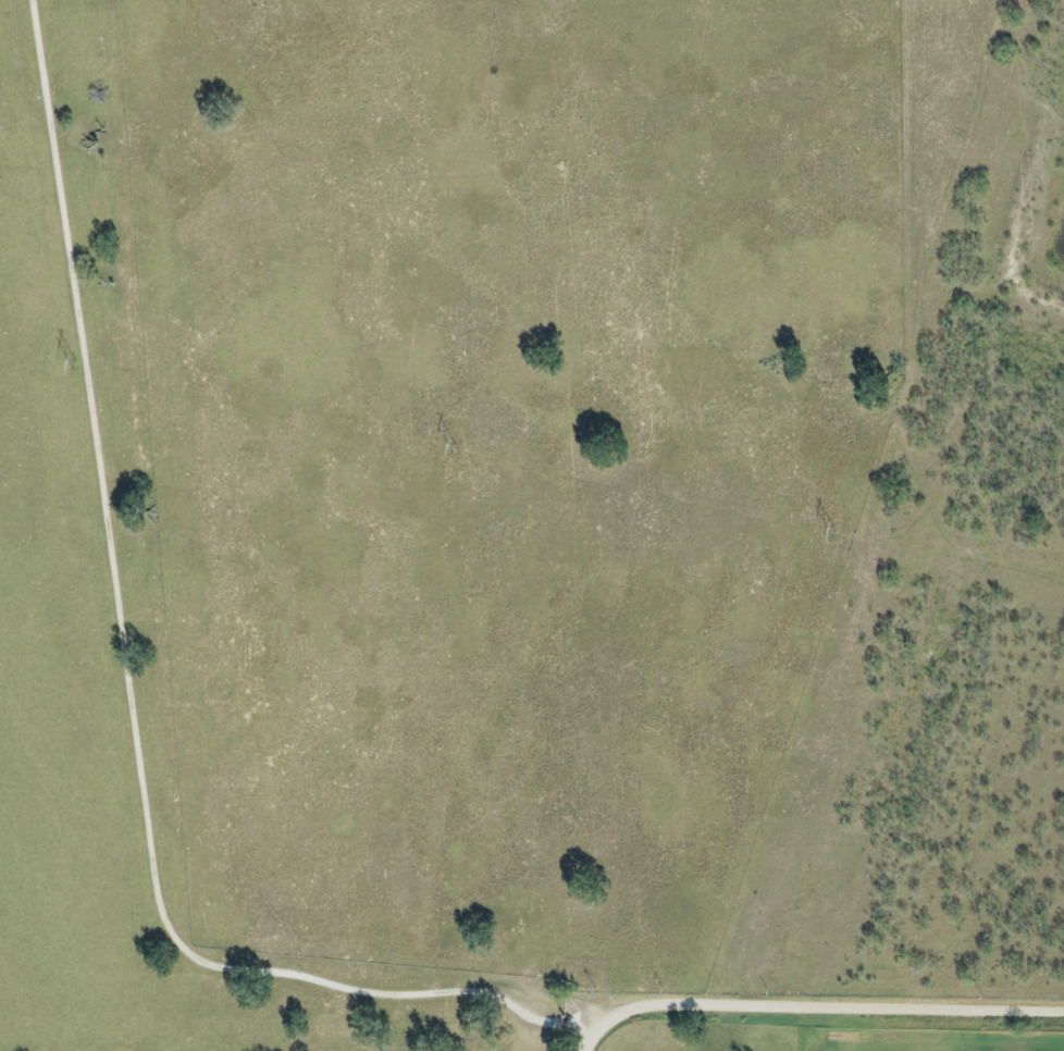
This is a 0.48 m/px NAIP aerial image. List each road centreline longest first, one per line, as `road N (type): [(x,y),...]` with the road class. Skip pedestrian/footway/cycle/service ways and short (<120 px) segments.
road 1 (residential): [(586,1050),(608,1017),(666,1001),(1063,1009)]

